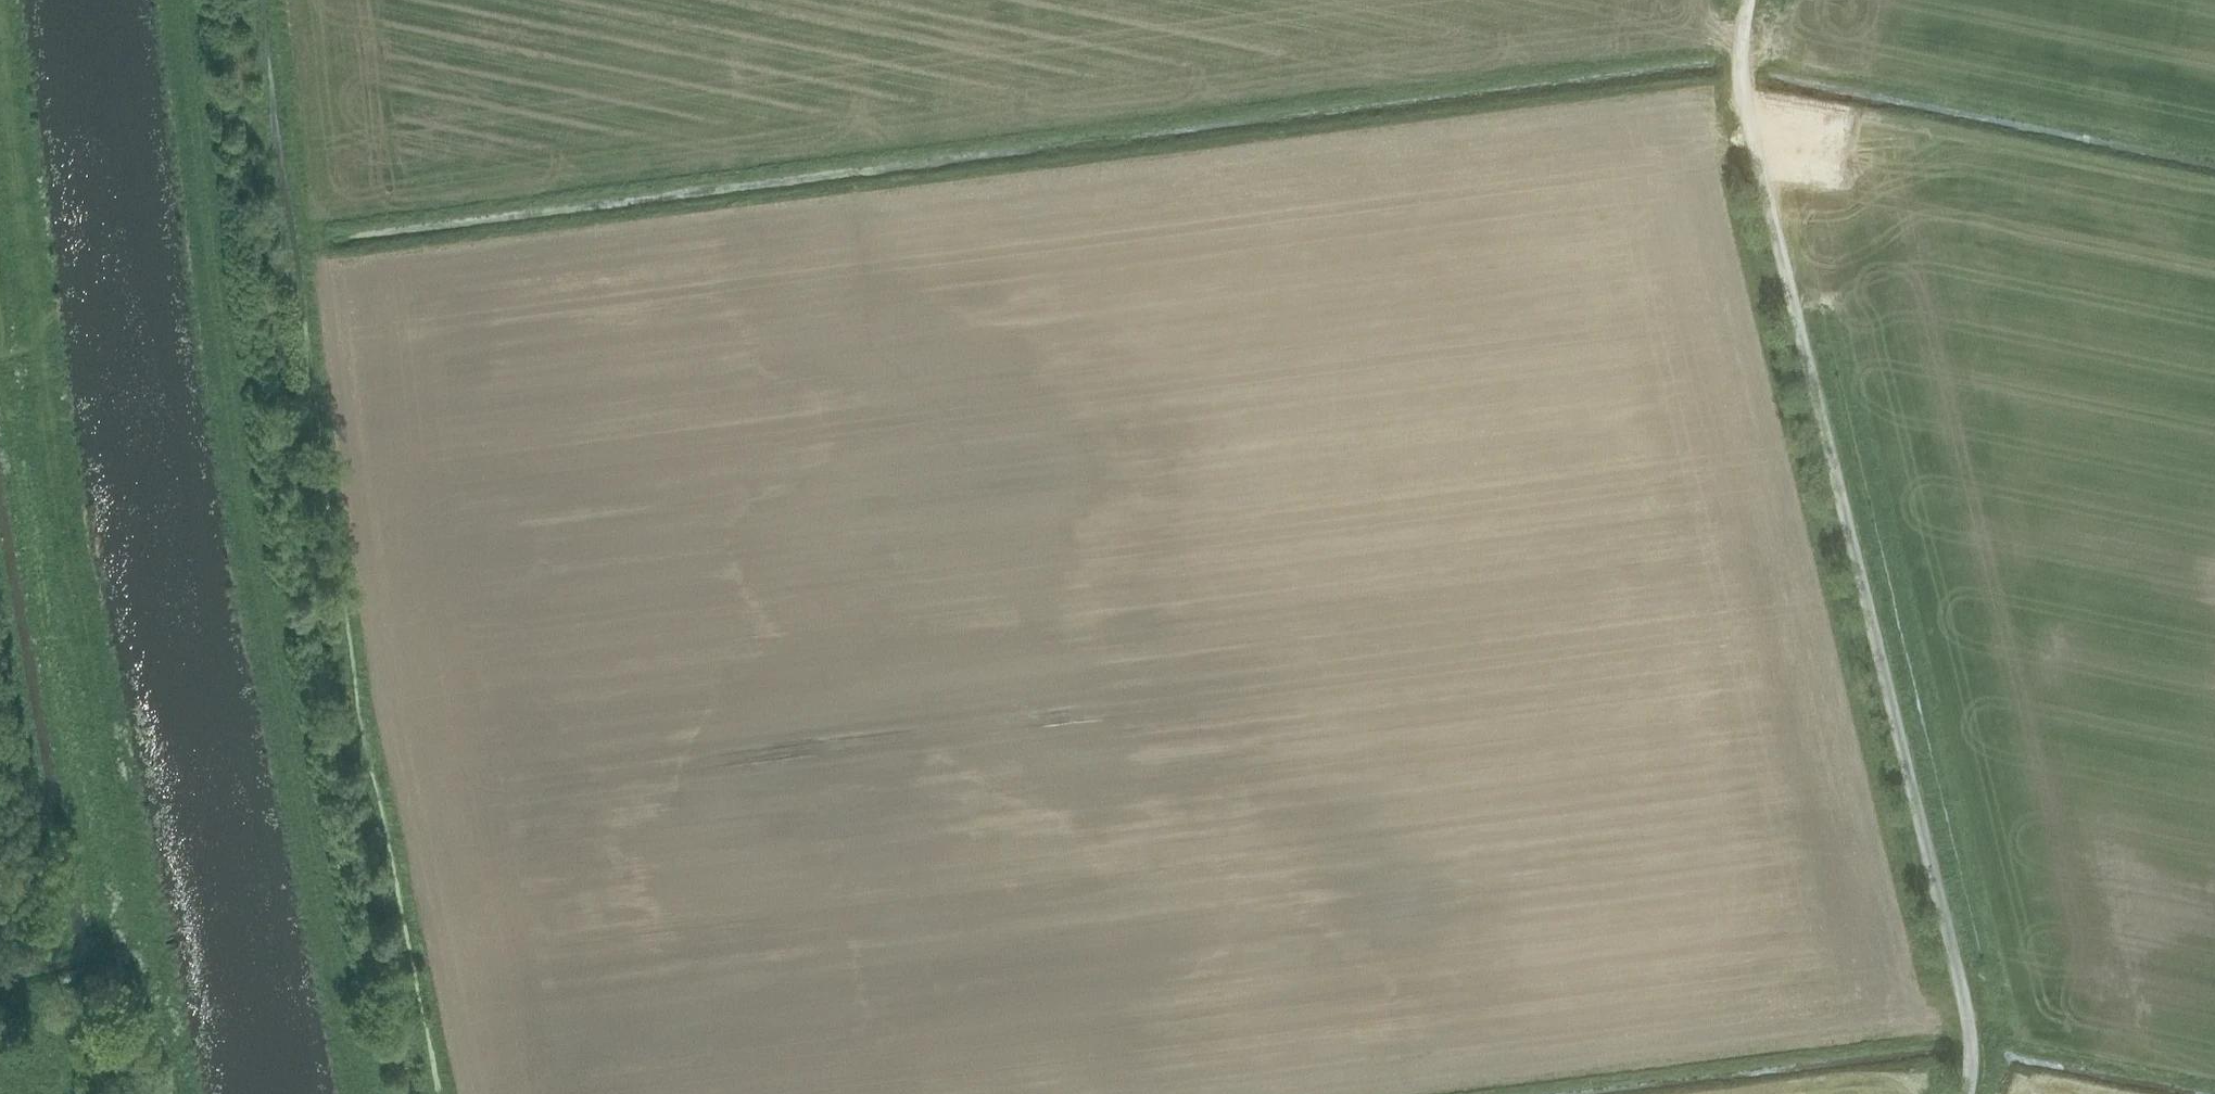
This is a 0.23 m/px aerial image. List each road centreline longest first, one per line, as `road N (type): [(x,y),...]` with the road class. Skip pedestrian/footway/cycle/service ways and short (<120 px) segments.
road 1 (unclassified): [(1968,1093),(1966,997),(1748,112),(1749,0)]
road 2 (track): [(180,0),(242,473),(363,1093)]

